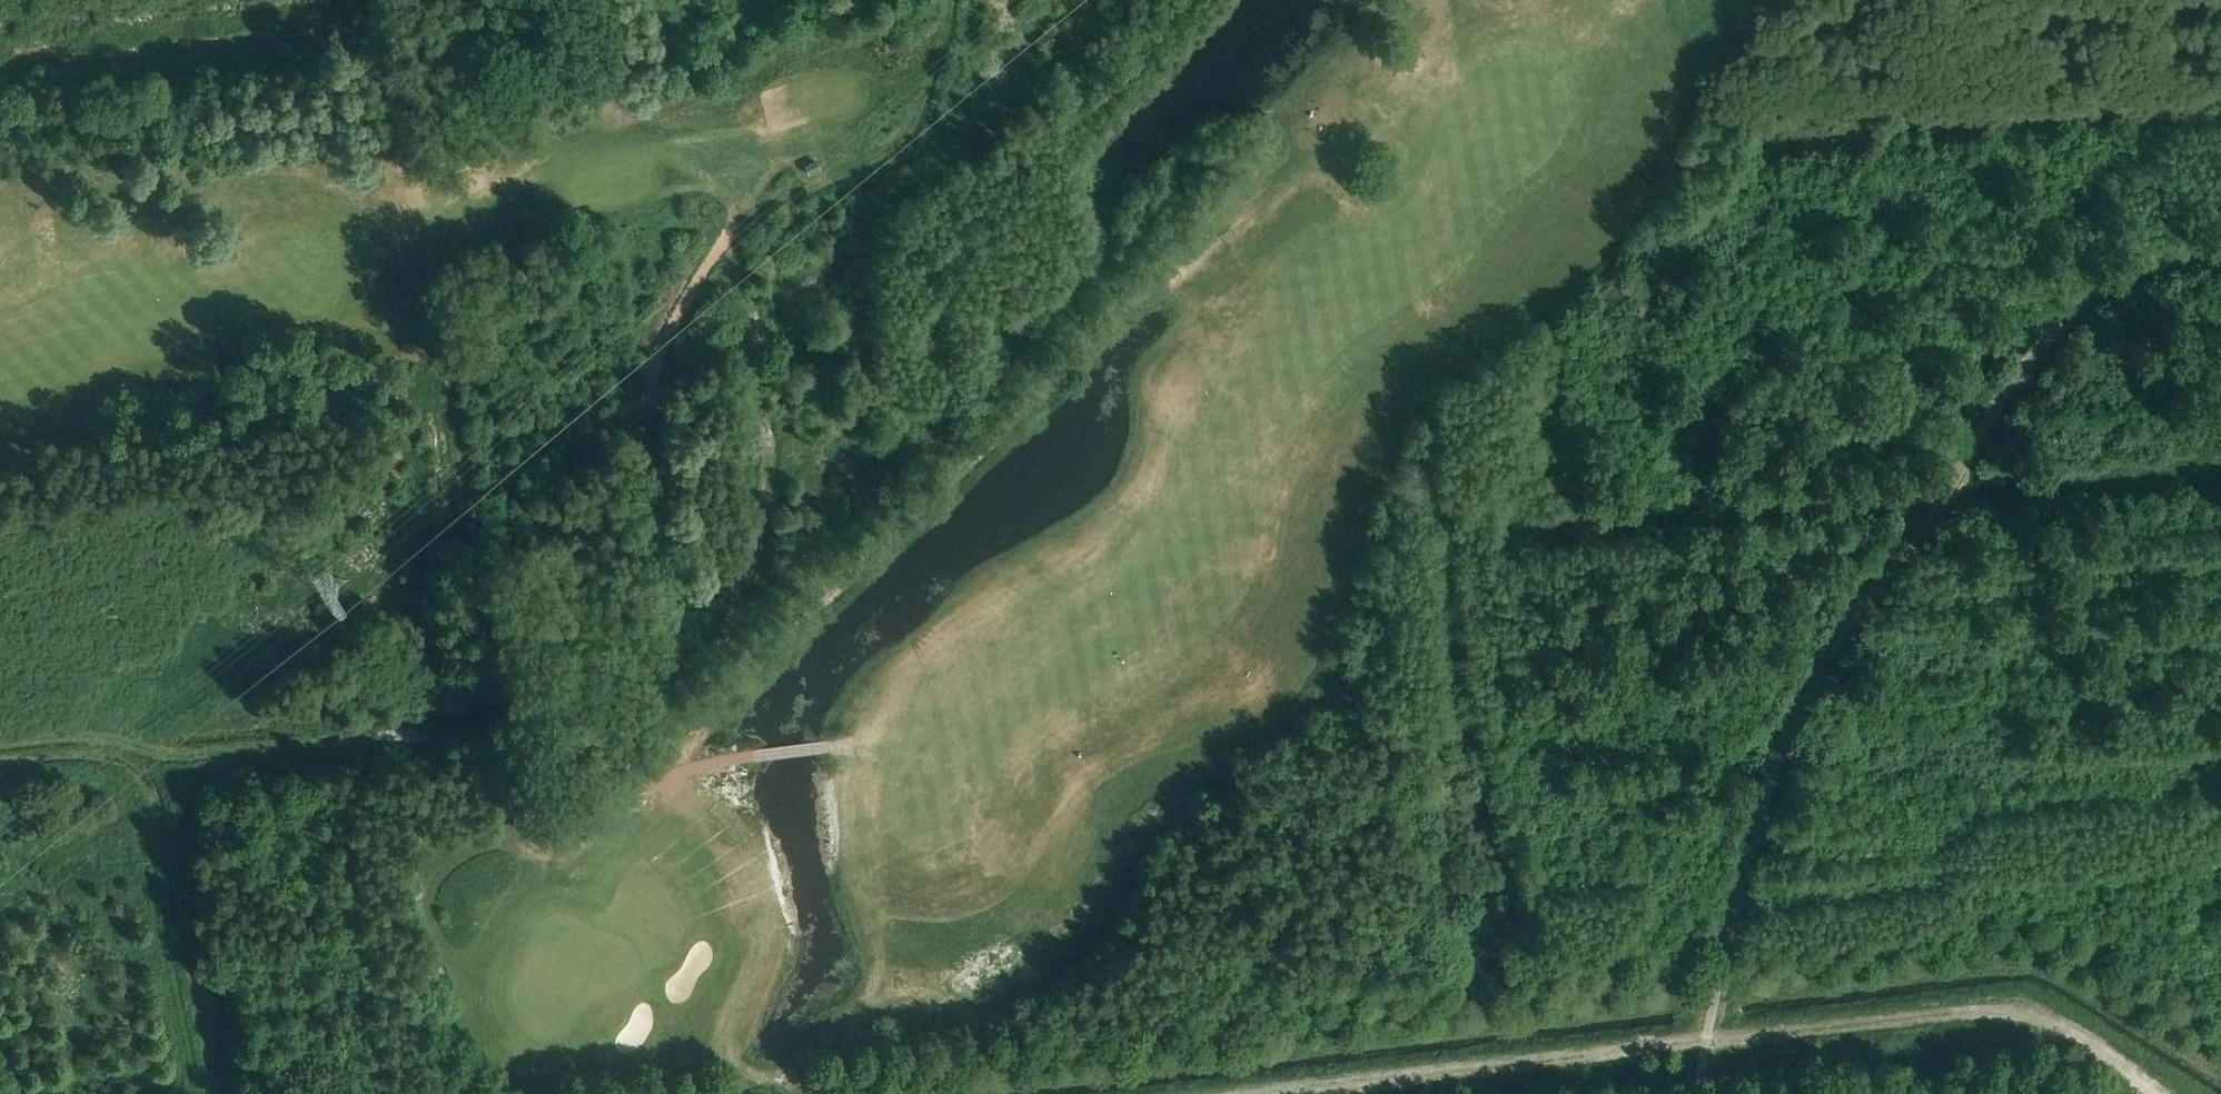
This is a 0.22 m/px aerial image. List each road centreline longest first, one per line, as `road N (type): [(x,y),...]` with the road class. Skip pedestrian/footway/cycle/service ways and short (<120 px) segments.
road 1 (track): [(1706,1043),(2018,1009),(2063,1028),(2157,1093)]
road 2 (track): [(1706,1043),(1274,1093)]

